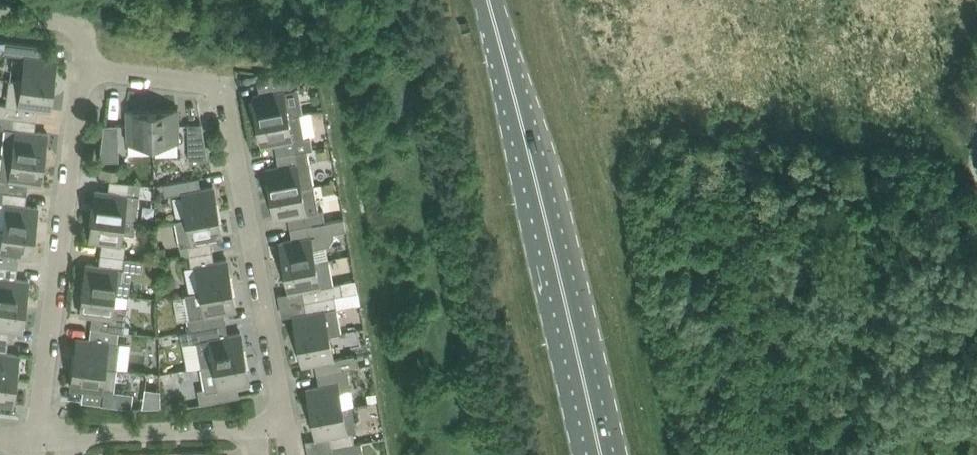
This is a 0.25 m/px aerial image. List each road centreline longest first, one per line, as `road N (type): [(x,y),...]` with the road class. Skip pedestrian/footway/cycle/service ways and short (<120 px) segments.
road 1 (primary): [(489,0),(602,454)]
road 2 (residential): [(273,421),(214,114),(191,92),(77,79)]
road 3 (residential): [(32,439),(77,79)]
road 4 (residential): [(67,437),(246,421)]
road 5 (residential): [(77,79),(69,21),(0,13)]

